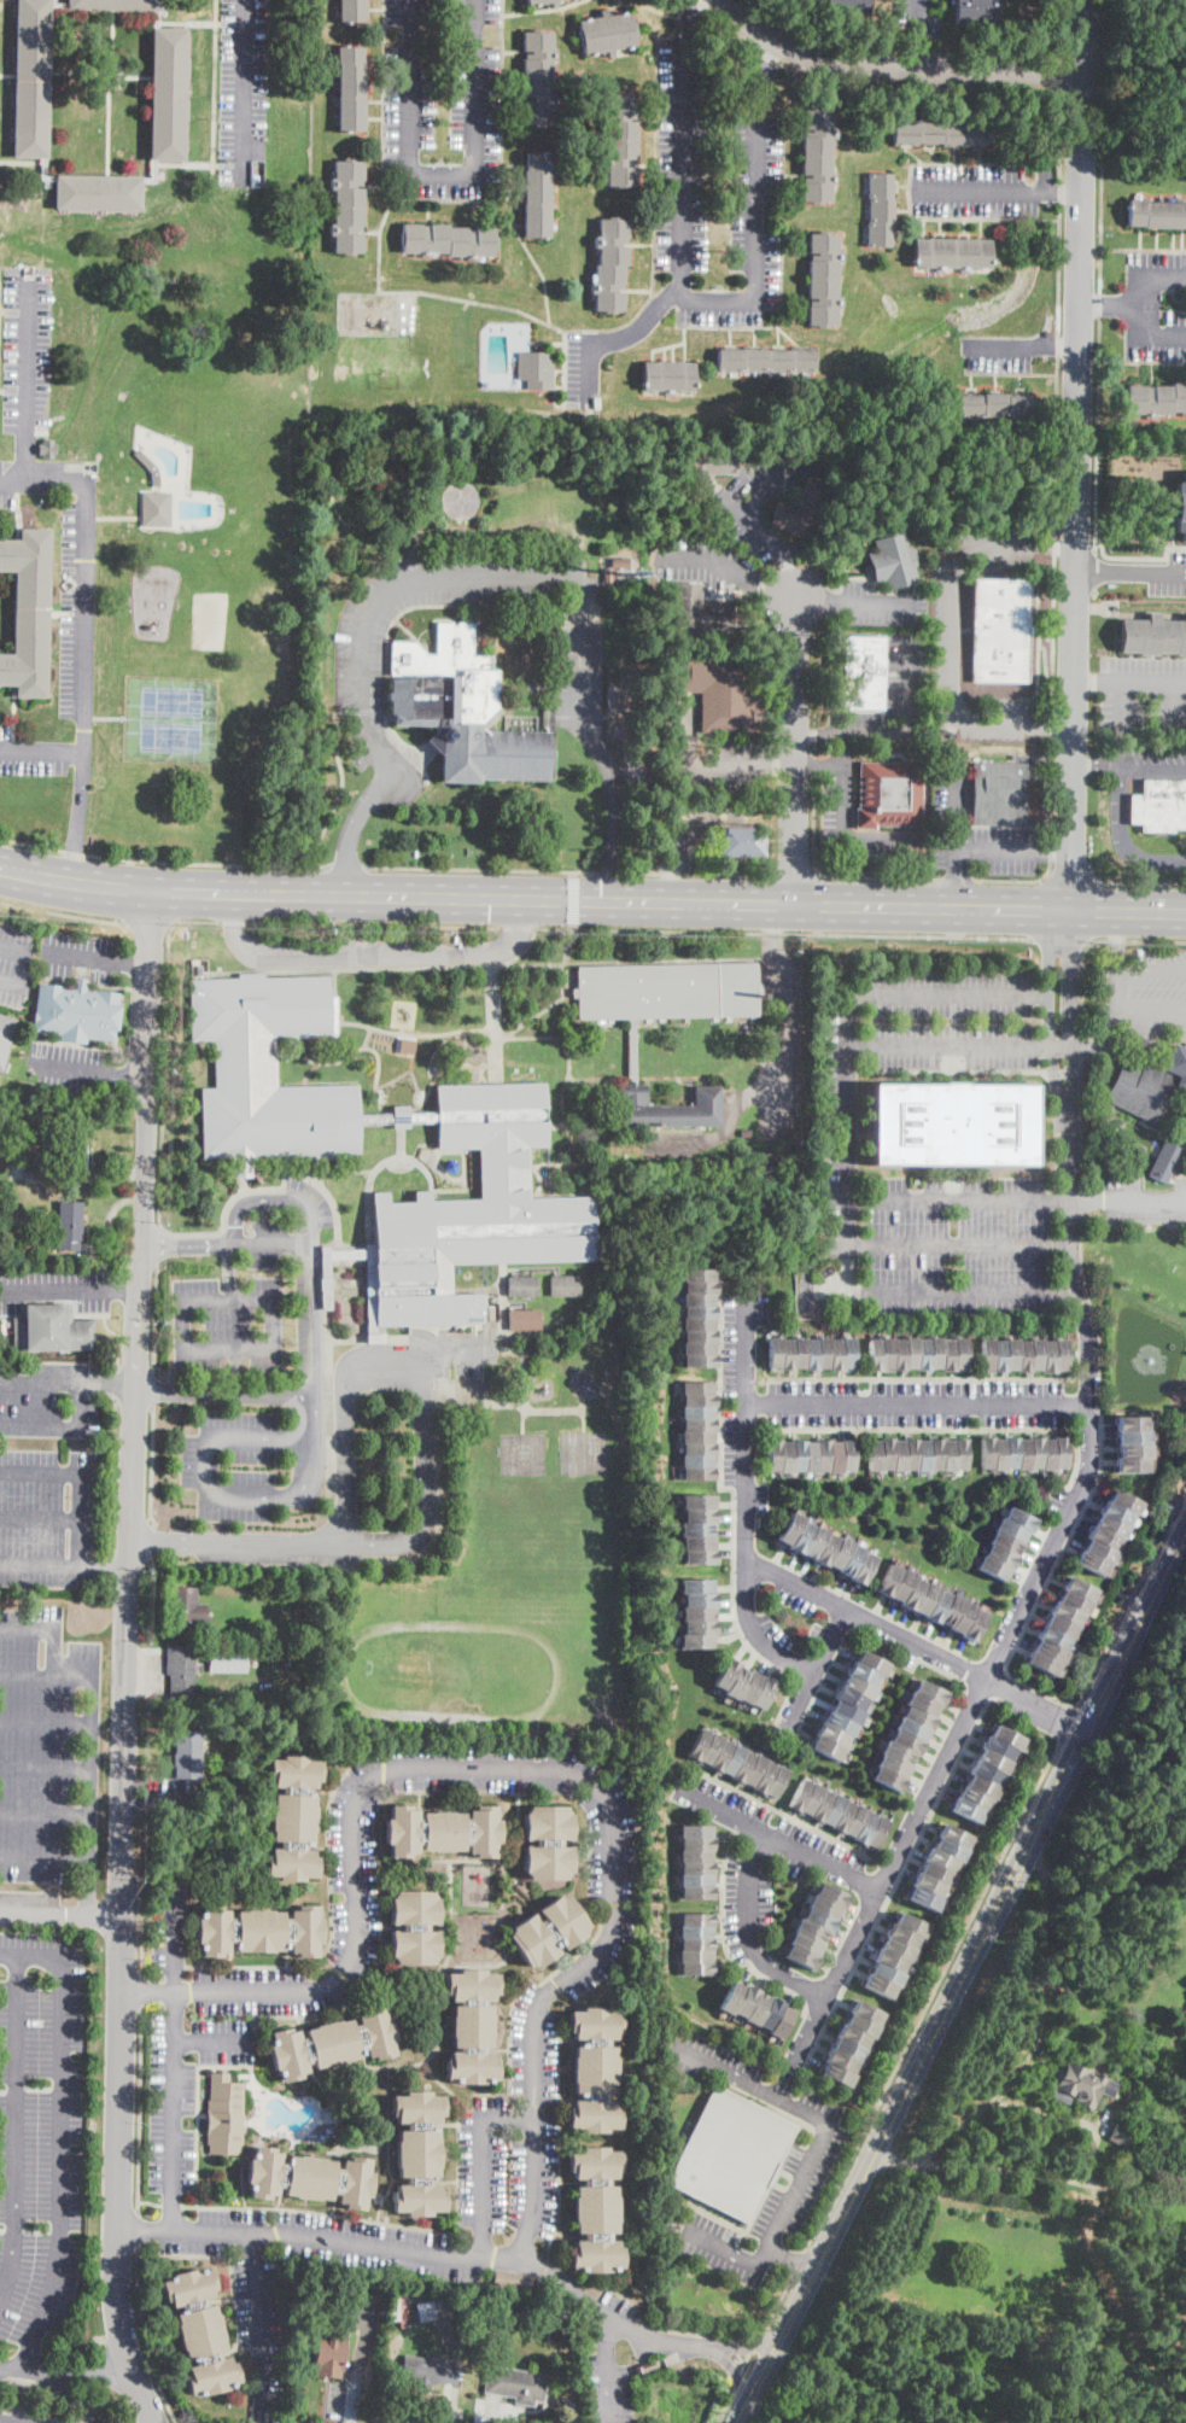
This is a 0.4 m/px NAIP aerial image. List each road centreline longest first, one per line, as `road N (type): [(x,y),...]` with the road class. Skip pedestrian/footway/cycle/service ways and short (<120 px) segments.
road 1 (tertiary): [(152,2422),(130,2371),(115,2281),(147,889)]
road 2 (residential): [(119,1991),(299,1991),(340,1974),(357,1936),(354,1806),(386,1771),(568,1770),(594,1781),(612,1817),(610,1923),(601,1949),(548,1991),(536,2012),(536,2195),(520,2263)]
road 3 (residential): [(791,2069),(1087,1473),(1069,1110)]
road 4 (tertiary): [(732,2422),(1185,1528)]
road 5 (residential): [(1062,907),(1073,771),(1084,0)]
road 6 (primary): [(1185,911),(513,899)]
road 7 (residential): [(116,2231),(277,2232),(537,2265),(626,2329),(719,2351)]
road 8 (primary): [(513,899),(147,889),(0,866)]
road 9 (residential): [(744,1295),(744,1605),(764,1643),(813,1671)]
road 10 (residential): [(744,1558),(1086,1726)]
road 11 (residential): [(721,0),(791,47),(854,66),(1083,72)]
road 12 (residential): [(744,1402),(1088,1402)]
road 13 (residential): [(791,903),(796,602)]
road 14 (residential): [(679,1789),(880,1891)]
road 15 (residential): [(1062,907),(1048,929),(1047,1045),(1069,1110)]
road 16 (residential): [(765,1834),(748,1879),(750,1943),(771,1967),(826,1997)]
road 17 (residential): [(1069,1110),(1070,928),(1062,907)]
road 18 (residential): [(785,1729),(846,1607)]

